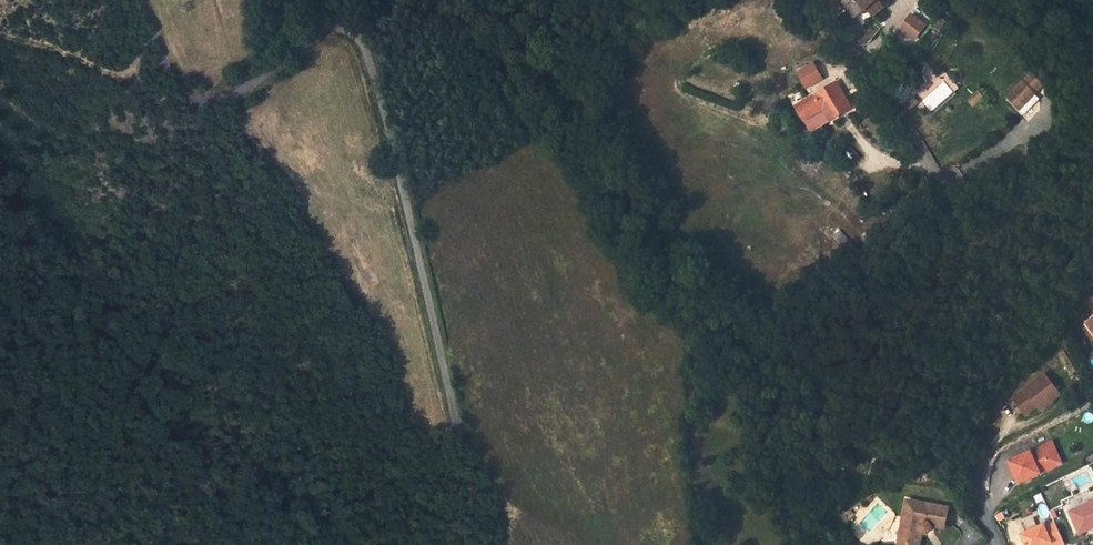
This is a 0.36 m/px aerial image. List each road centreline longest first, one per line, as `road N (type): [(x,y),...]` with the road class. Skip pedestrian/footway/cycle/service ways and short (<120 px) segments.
road 1 (unclassified): [(484,544),(364,47),(347,32),(327,29),(246,89),(193,94),(167,56),(145,0)]
road 2 (unclassified): [(808,0),(822,26),(861,51),(976,244)]
road 3 (track): [(1092,222),(1014,245),(976,244)]

